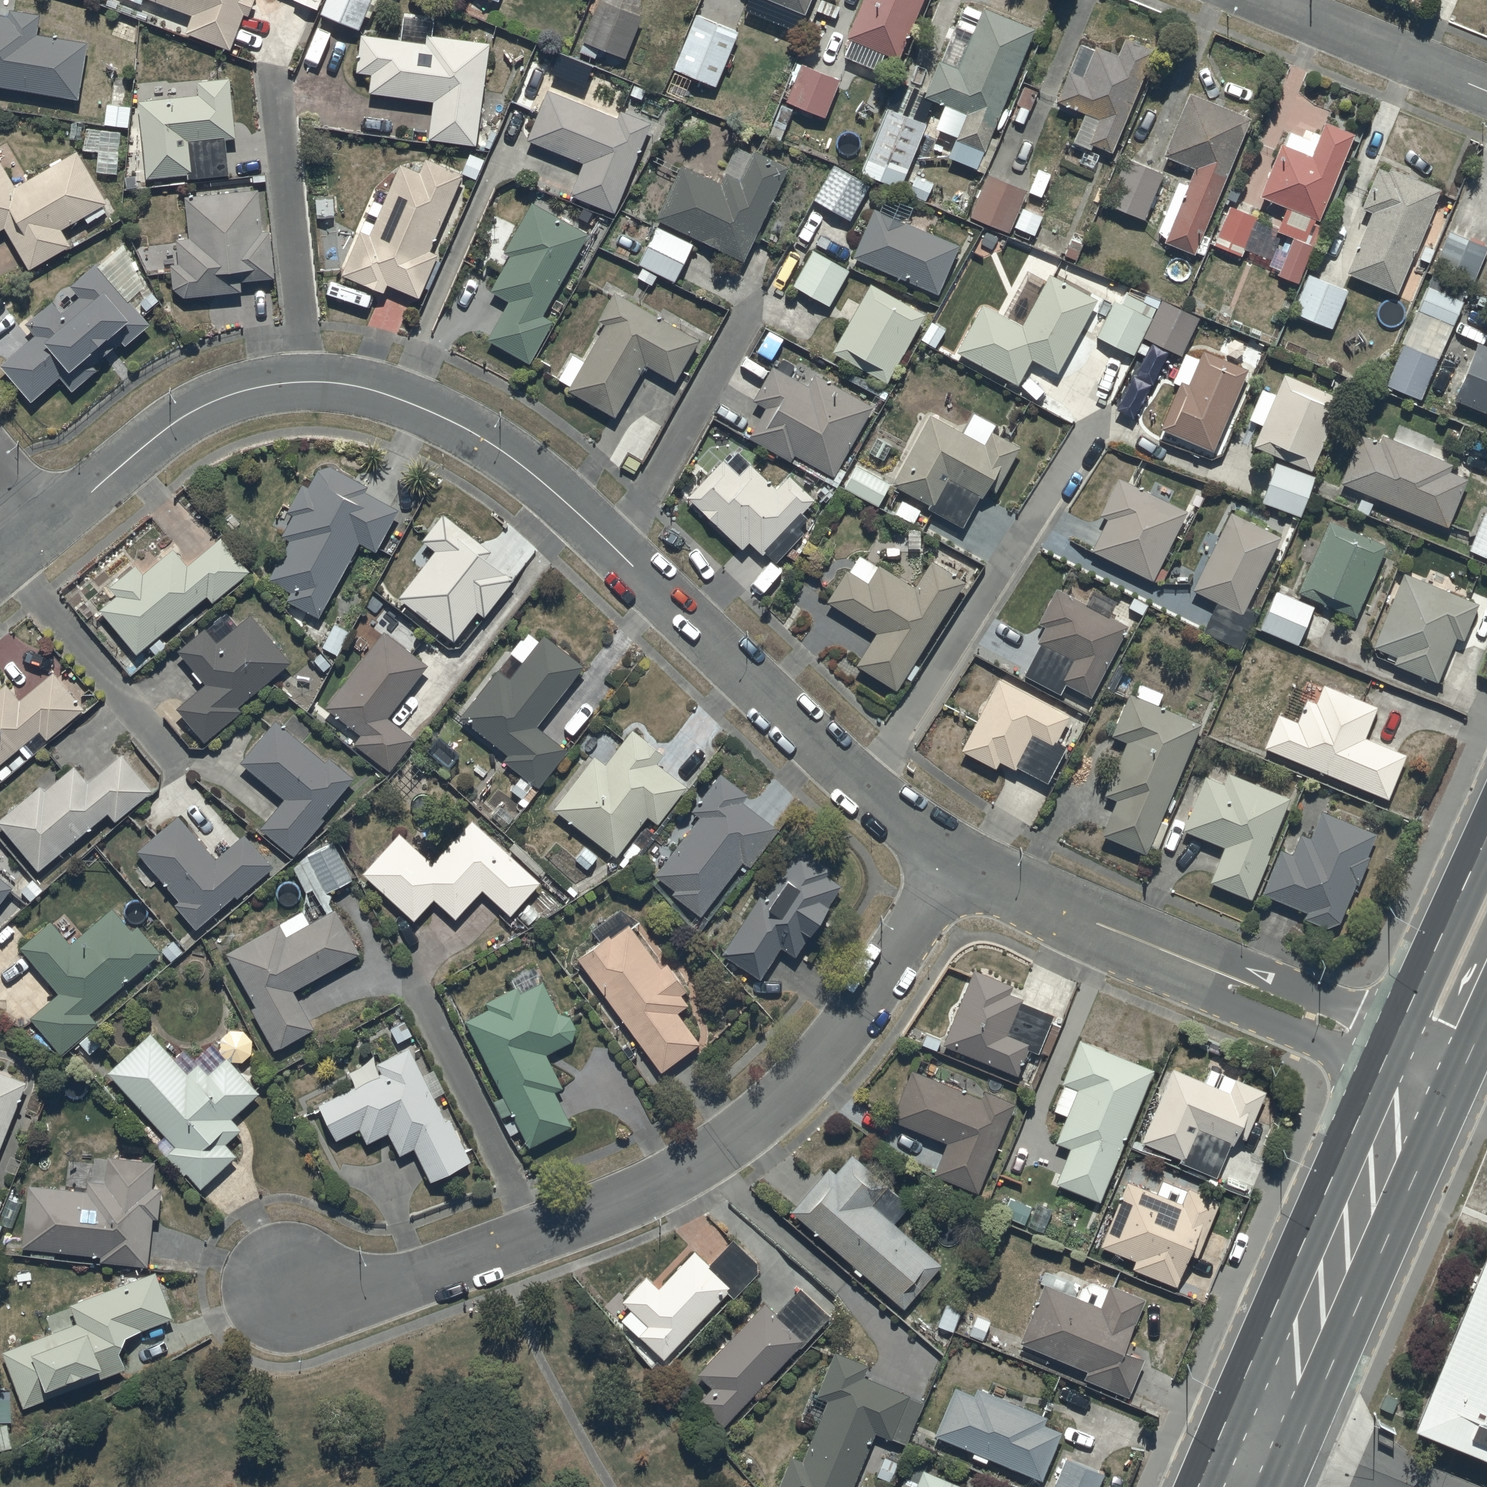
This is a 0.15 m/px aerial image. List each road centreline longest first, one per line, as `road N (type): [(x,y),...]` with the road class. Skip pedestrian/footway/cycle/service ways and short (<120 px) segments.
road 1 (residential): [(951,873),(522,464),(393,393),(298,383),(191,408),(39,520)]
road 2 (residential): [(951,873),(844,1032),(766,1115),(707,1159),(635,1197),(370,1293),(288,1284)]
road 3 (trunk): [(1202,1486),(1391,1050)]
road 4 (residential): [(1391,1050),(951,873)]
road 5 (trunk): [(1459,1080),(1281,1486)]
road 6 (trunk): [(1391,1050),(1486,832)]
road 7 (residential): [(1486,90),(1268,0)]

